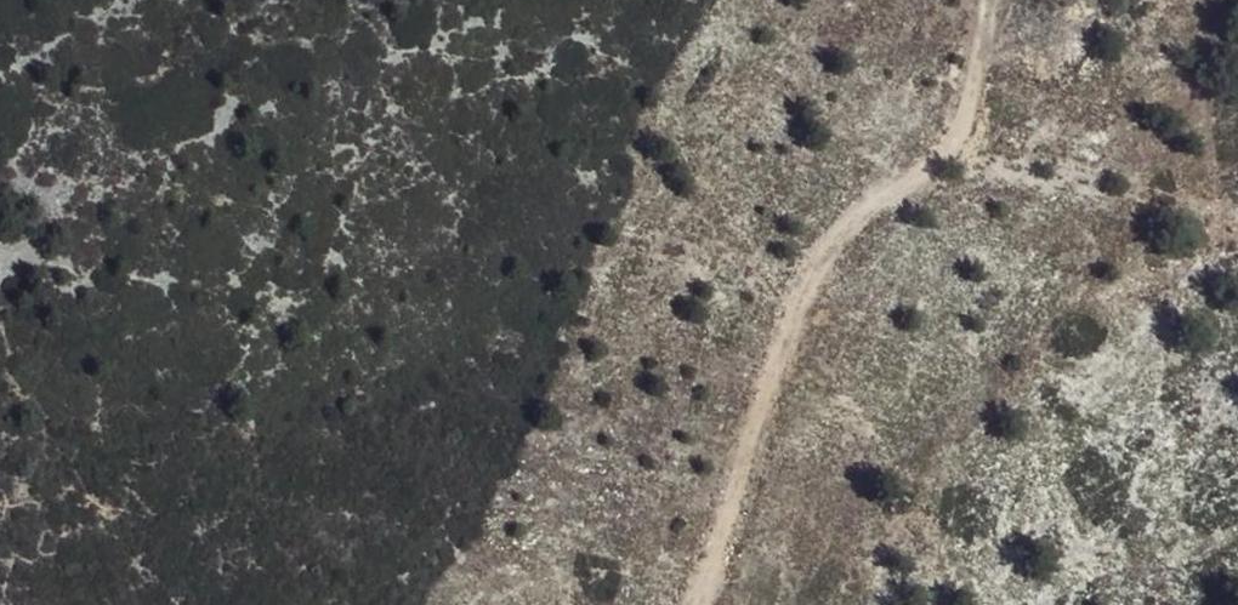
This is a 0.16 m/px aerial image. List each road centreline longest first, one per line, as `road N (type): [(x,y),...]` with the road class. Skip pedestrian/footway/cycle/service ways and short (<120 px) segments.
road 1 (track): [(700,604),(834,239),(957,159),(988,0)]

